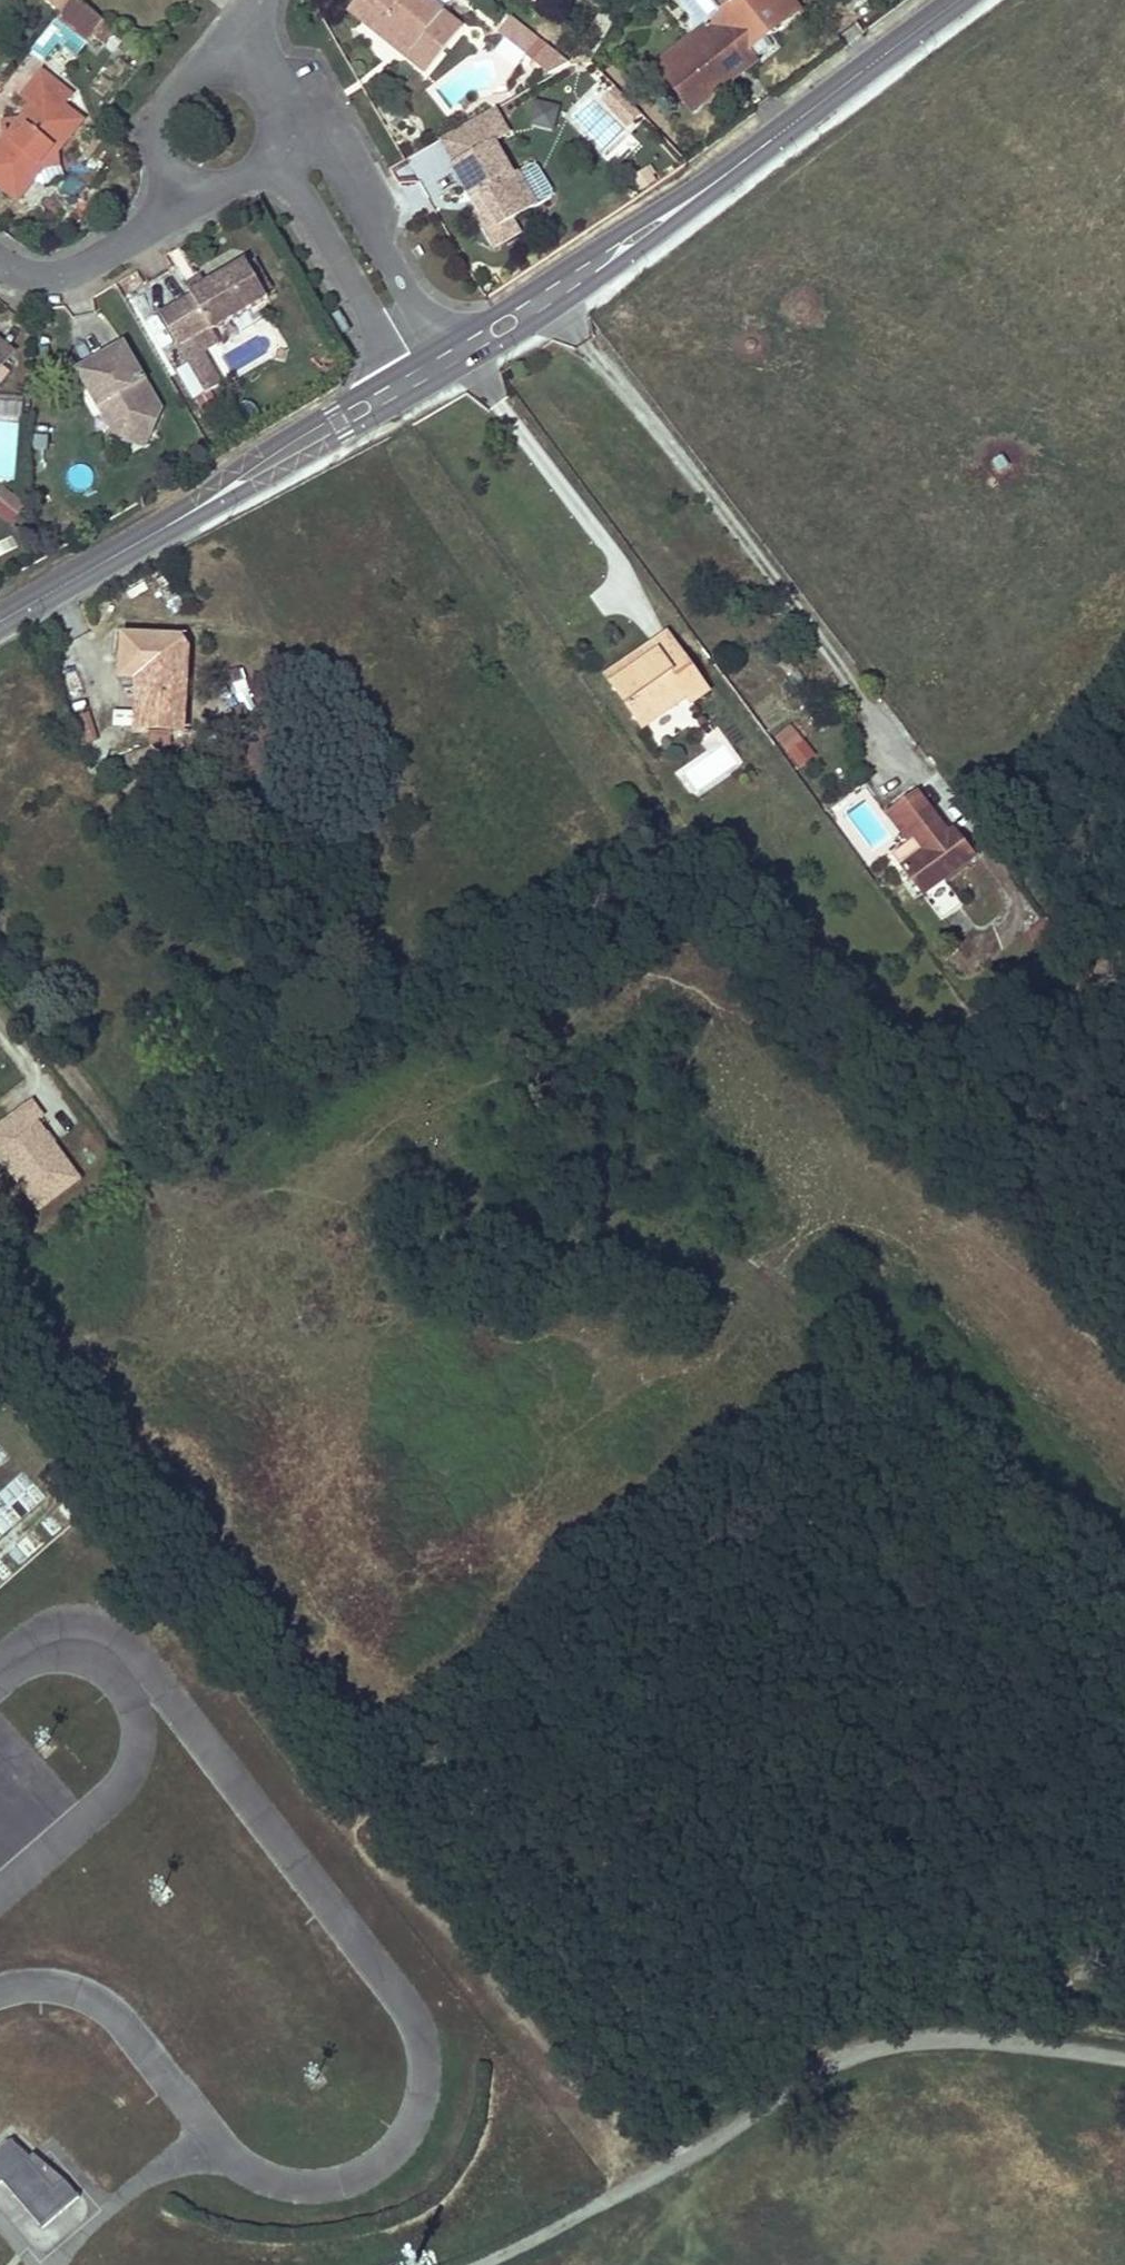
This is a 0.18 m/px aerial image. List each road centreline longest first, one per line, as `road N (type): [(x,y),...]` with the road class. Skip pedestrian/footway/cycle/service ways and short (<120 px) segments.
road 1 (tertiary): [(432,368),(549,296),(969,0)]
road 2 (tertiary): [(0,618),(432,368)]
road 3 (tertiary): [(277,150),(327,177),(432,368)]
road 4 (residential): [(0,260),(51,275),(95,258),(172,207),(194,182)]
road 5 (residential): [(232,70),(180,86),(163,119),(169,155),(194,182)]

